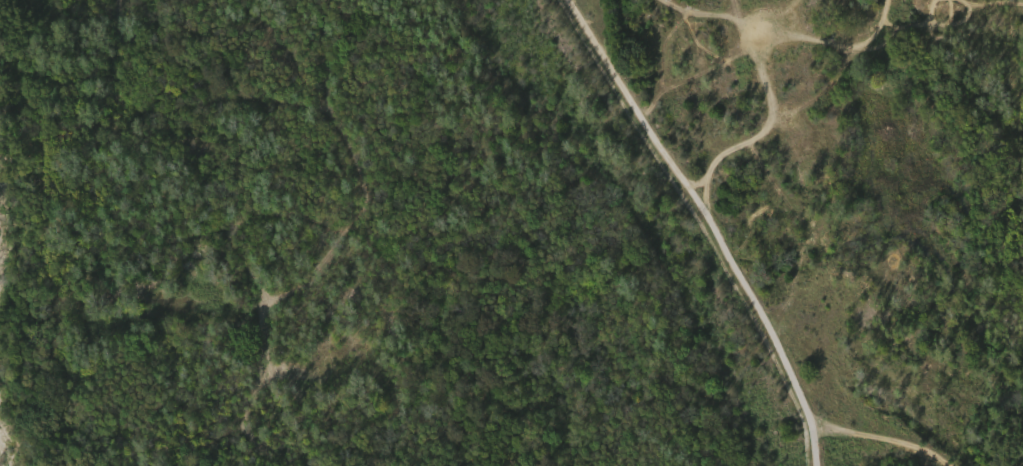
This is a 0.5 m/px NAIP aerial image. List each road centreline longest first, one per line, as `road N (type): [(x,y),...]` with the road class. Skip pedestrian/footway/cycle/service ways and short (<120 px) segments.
road 1 (track): [(808,465),(803,427),(768,348),(700,223),(555,0)]

